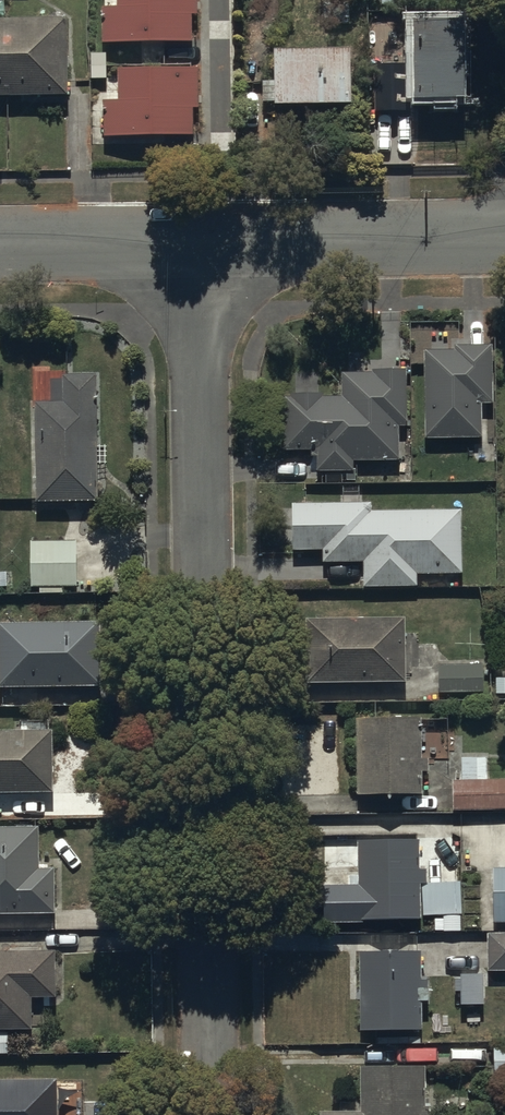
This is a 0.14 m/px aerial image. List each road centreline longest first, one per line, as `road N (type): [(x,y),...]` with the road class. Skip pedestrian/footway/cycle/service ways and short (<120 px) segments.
road 1 (residential): [(211,1114),(201,240)]
road 2 (residential): [(201,240),(504,235)]
road 3 (residential): [(0,244),(201,240)]

